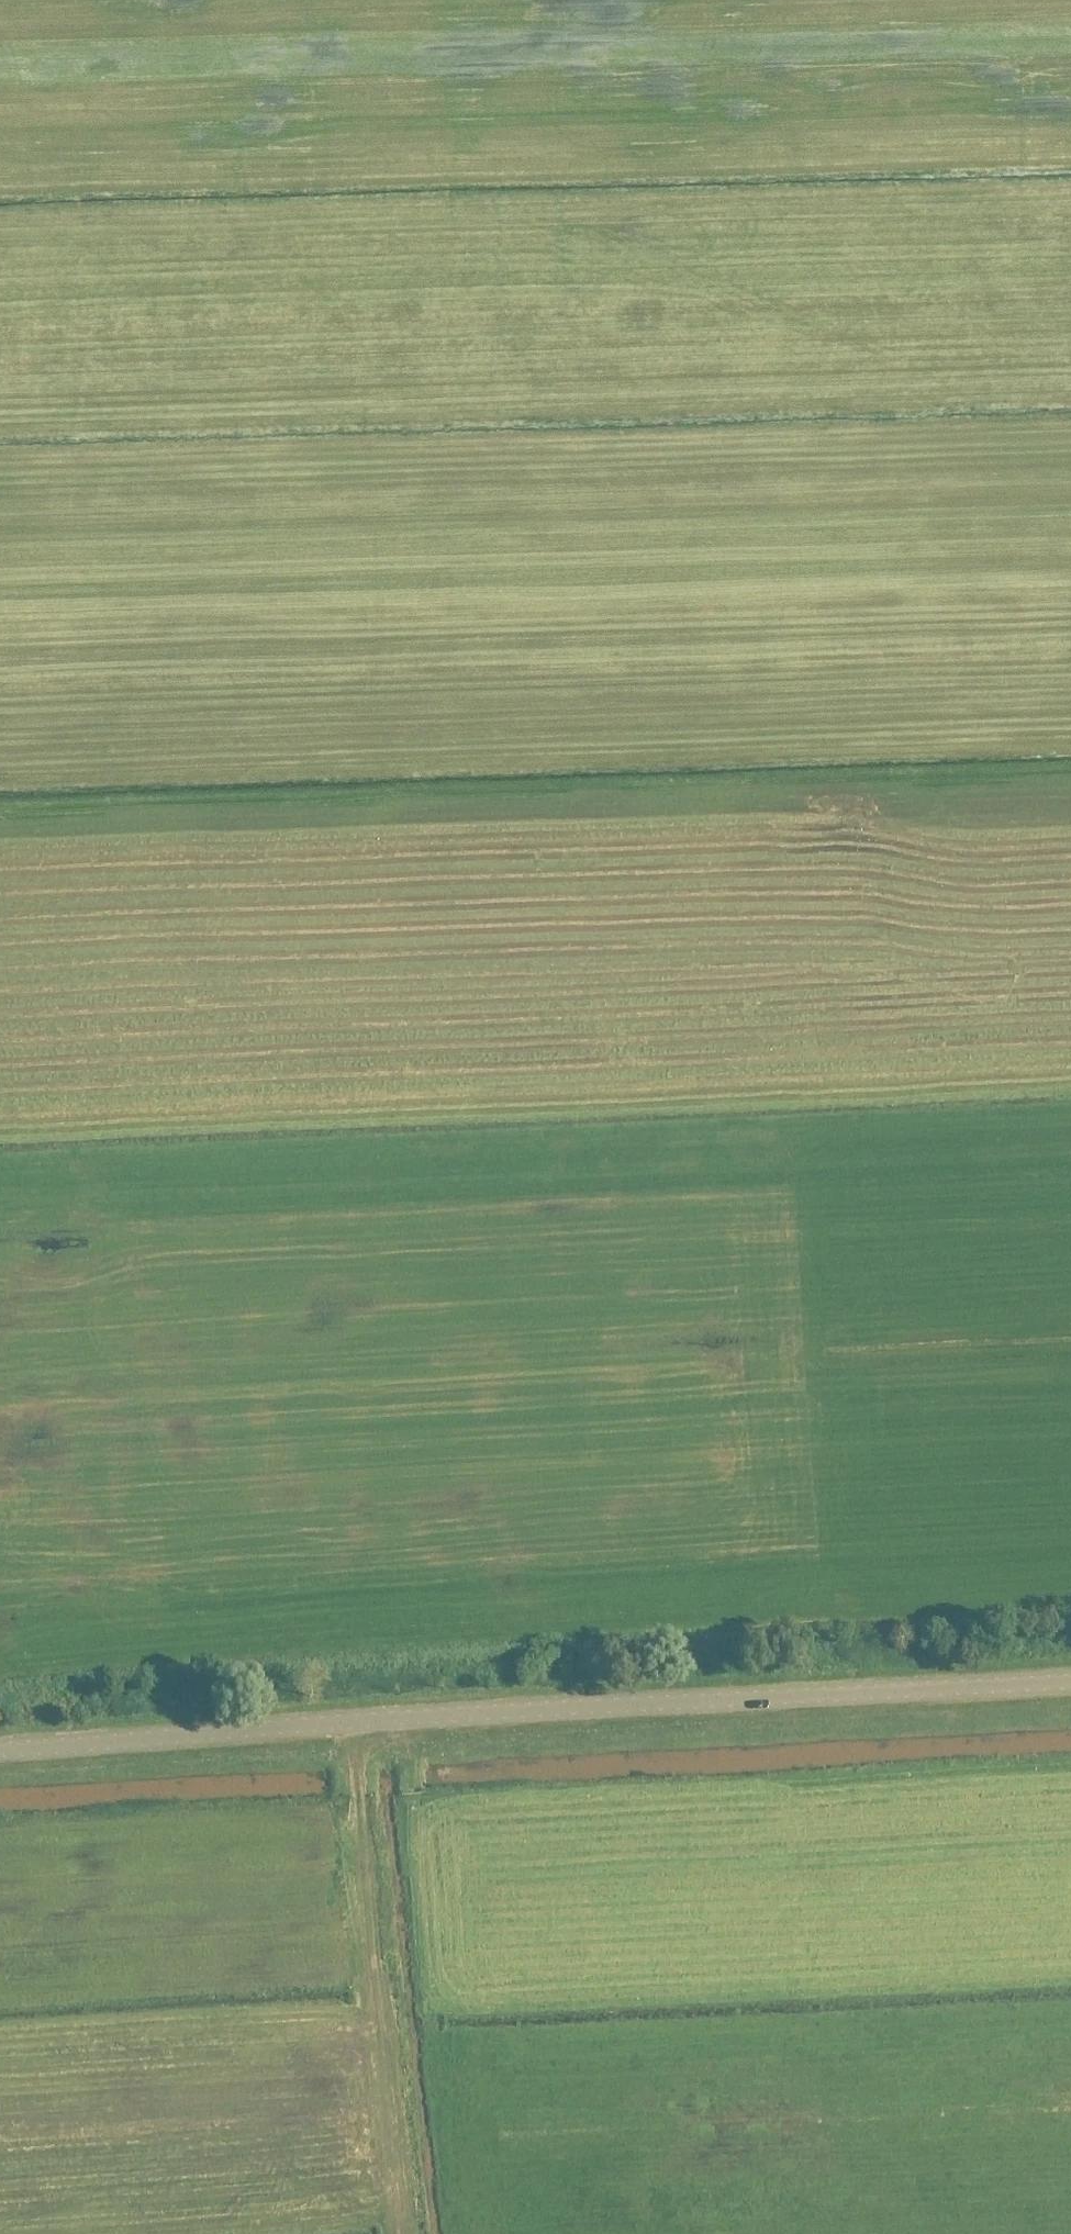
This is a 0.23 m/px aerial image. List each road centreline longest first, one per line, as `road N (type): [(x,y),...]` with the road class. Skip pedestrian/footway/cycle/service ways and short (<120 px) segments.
road 1 (unclassified): [(0,1745),(1070,1689)]

